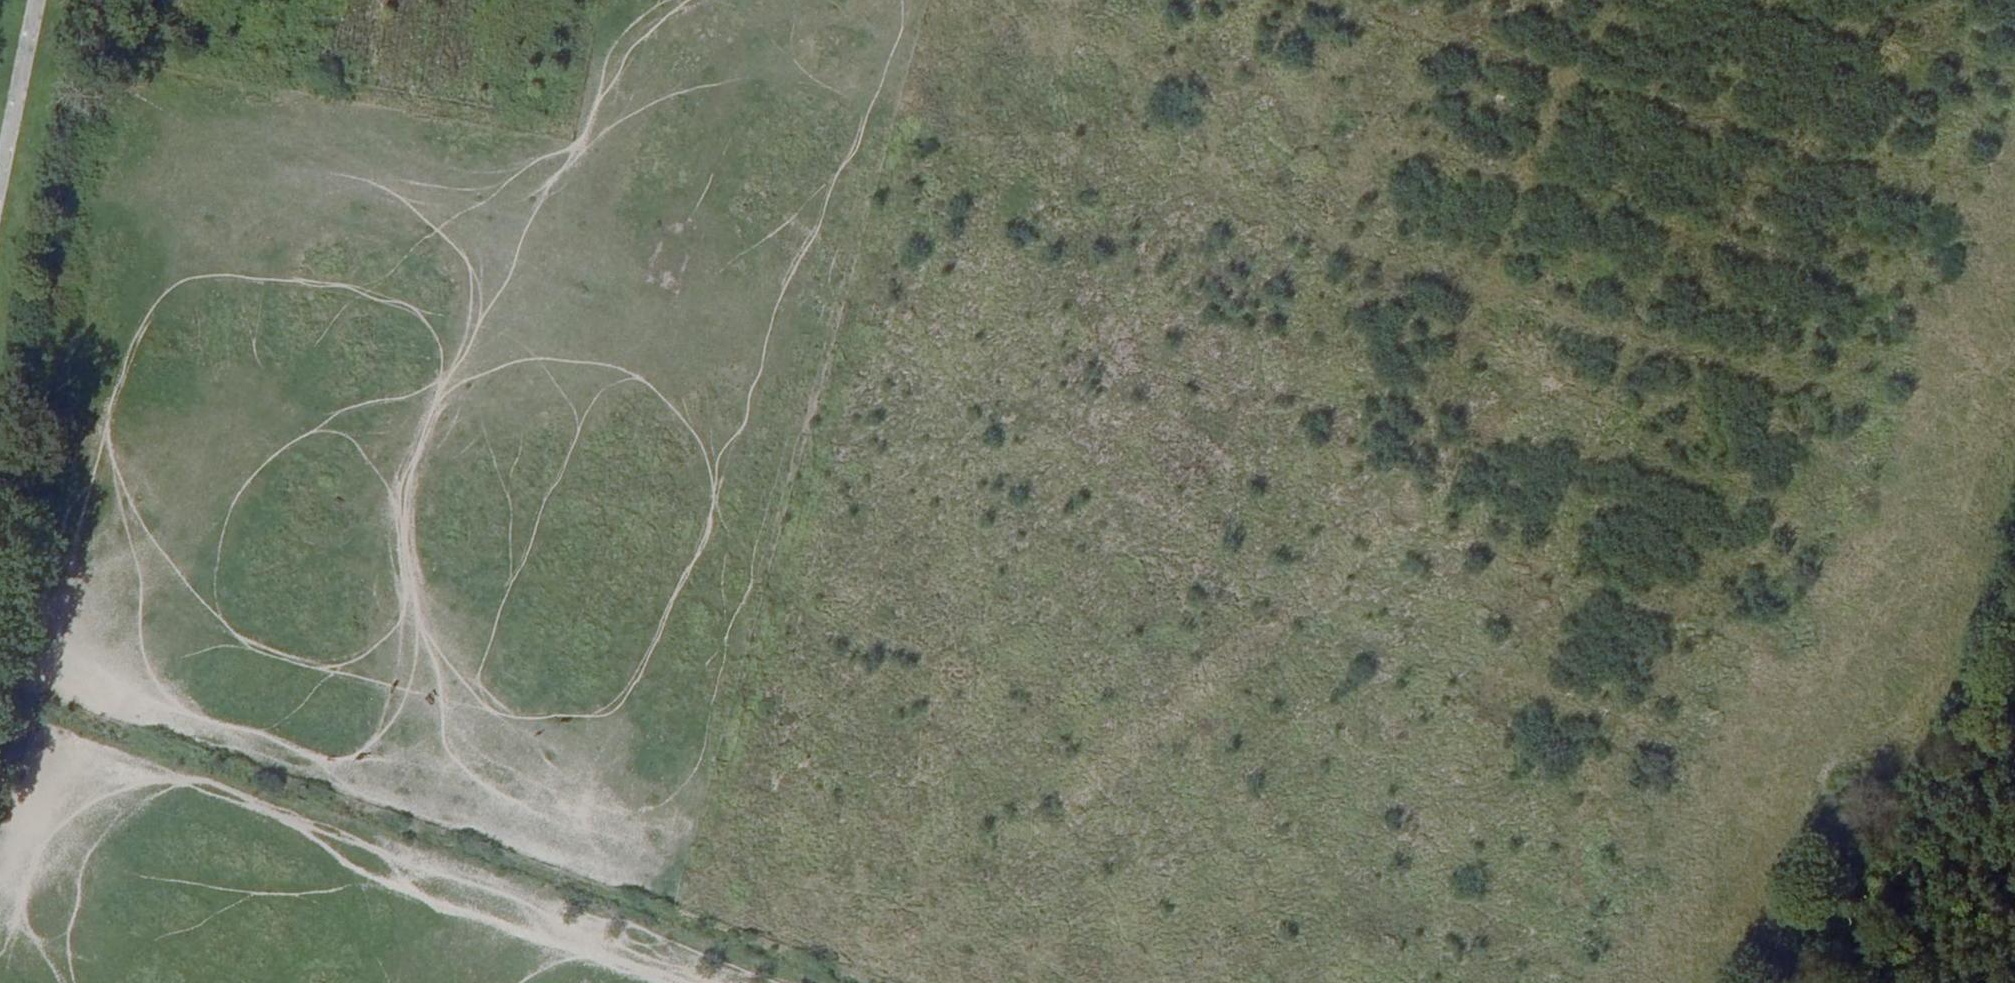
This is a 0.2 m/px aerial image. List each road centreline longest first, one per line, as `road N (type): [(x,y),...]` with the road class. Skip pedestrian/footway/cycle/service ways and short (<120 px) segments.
road 1 (unclassified): [(29,0),(0,143)]

